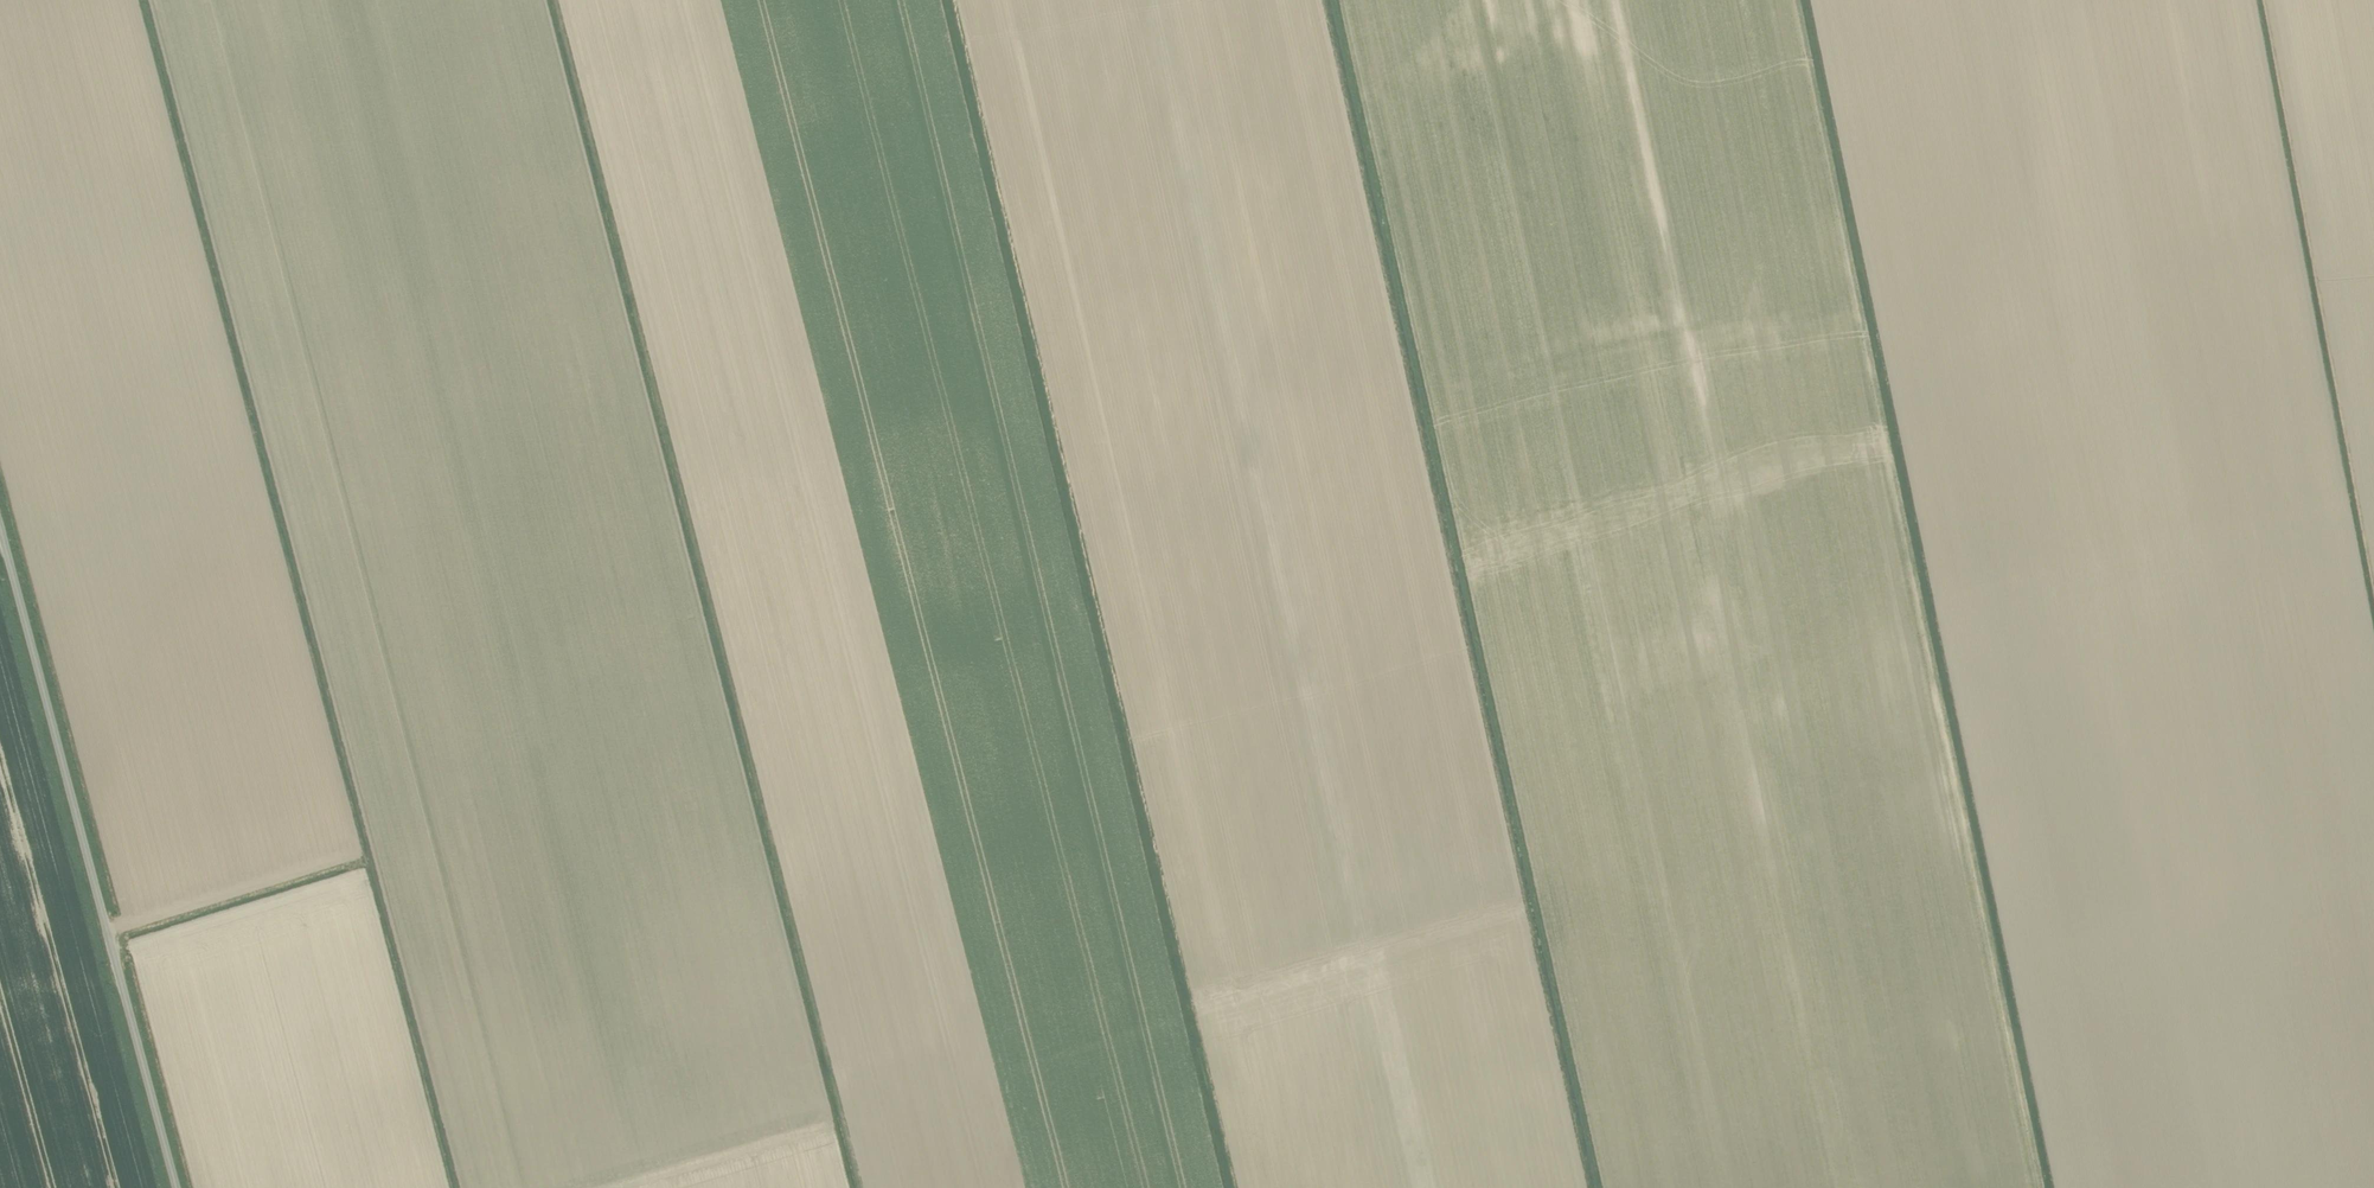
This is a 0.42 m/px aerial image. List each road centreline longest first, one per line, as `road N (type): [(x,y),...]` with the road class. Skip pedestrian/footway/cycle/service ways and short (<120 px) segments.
road 1 (track): [(733,0),(1026,1187)]
road 2 (unclassified): [(176,1187),(0,526)]
road 3 (track): [(2373,567),(2266,0)]

